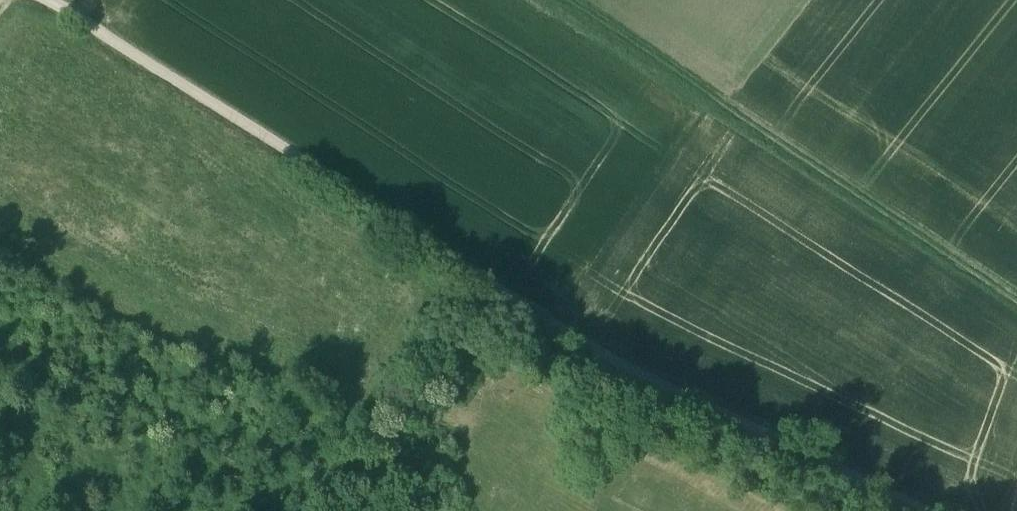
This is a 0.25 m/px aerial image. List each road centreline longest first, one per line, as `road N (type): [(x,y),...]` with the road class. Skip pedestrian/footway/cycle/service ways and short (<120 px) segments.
road 1 (track): [(913,510),(577,348),(34,0)]
road 2 (track): [(571,0),(1016,293)]
road 3 (track): [(455,312),(331,510)]

